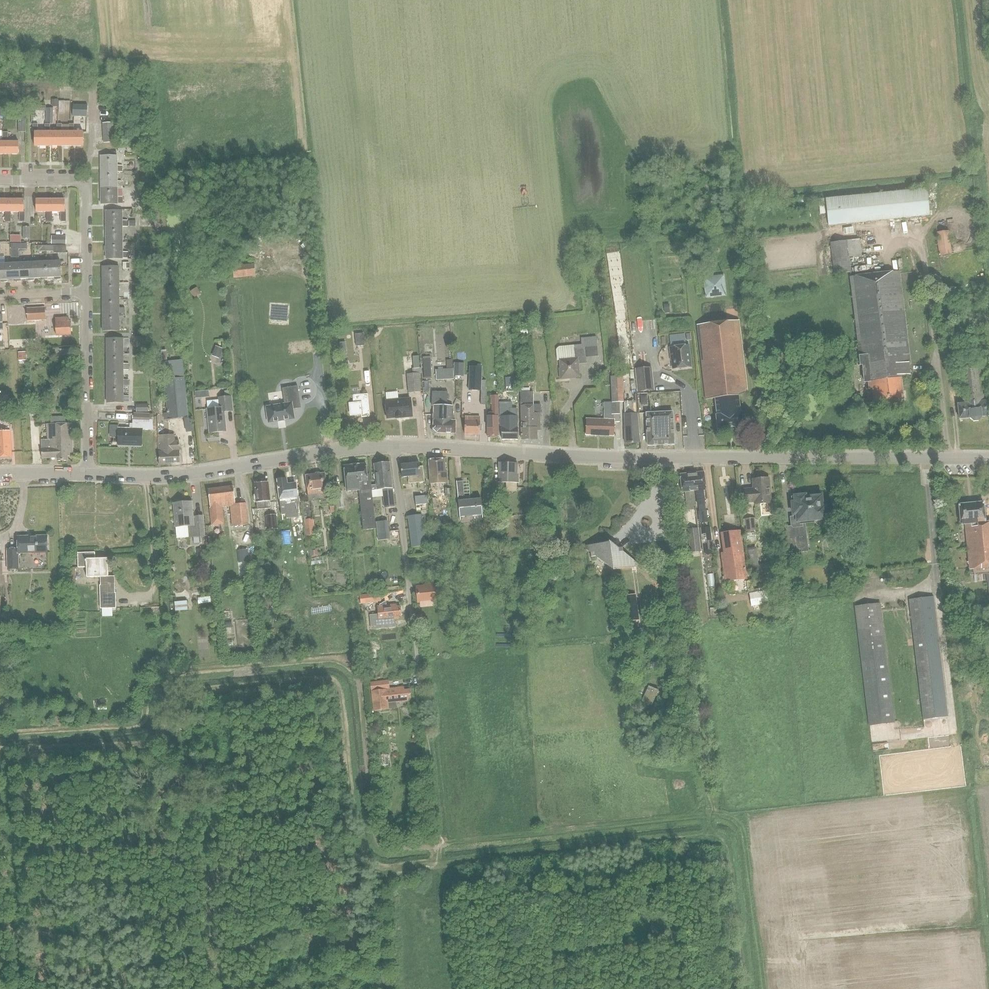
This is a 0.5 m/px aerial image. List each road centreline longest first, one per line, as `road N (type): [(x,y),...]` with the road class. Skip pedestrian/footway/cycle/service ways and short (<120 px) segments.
road 1 (secondary): [(988,459),(658,460),(395,447)]
road 2 (unclassified): [(438,861),(395,447)]
road 3 (secondary): [(89,476),(174,477),(395,447)]
road 4 (residential): [(87,293),(88,183),(0,181)]
road 5 (residential): [(89,476),(87,293)]

